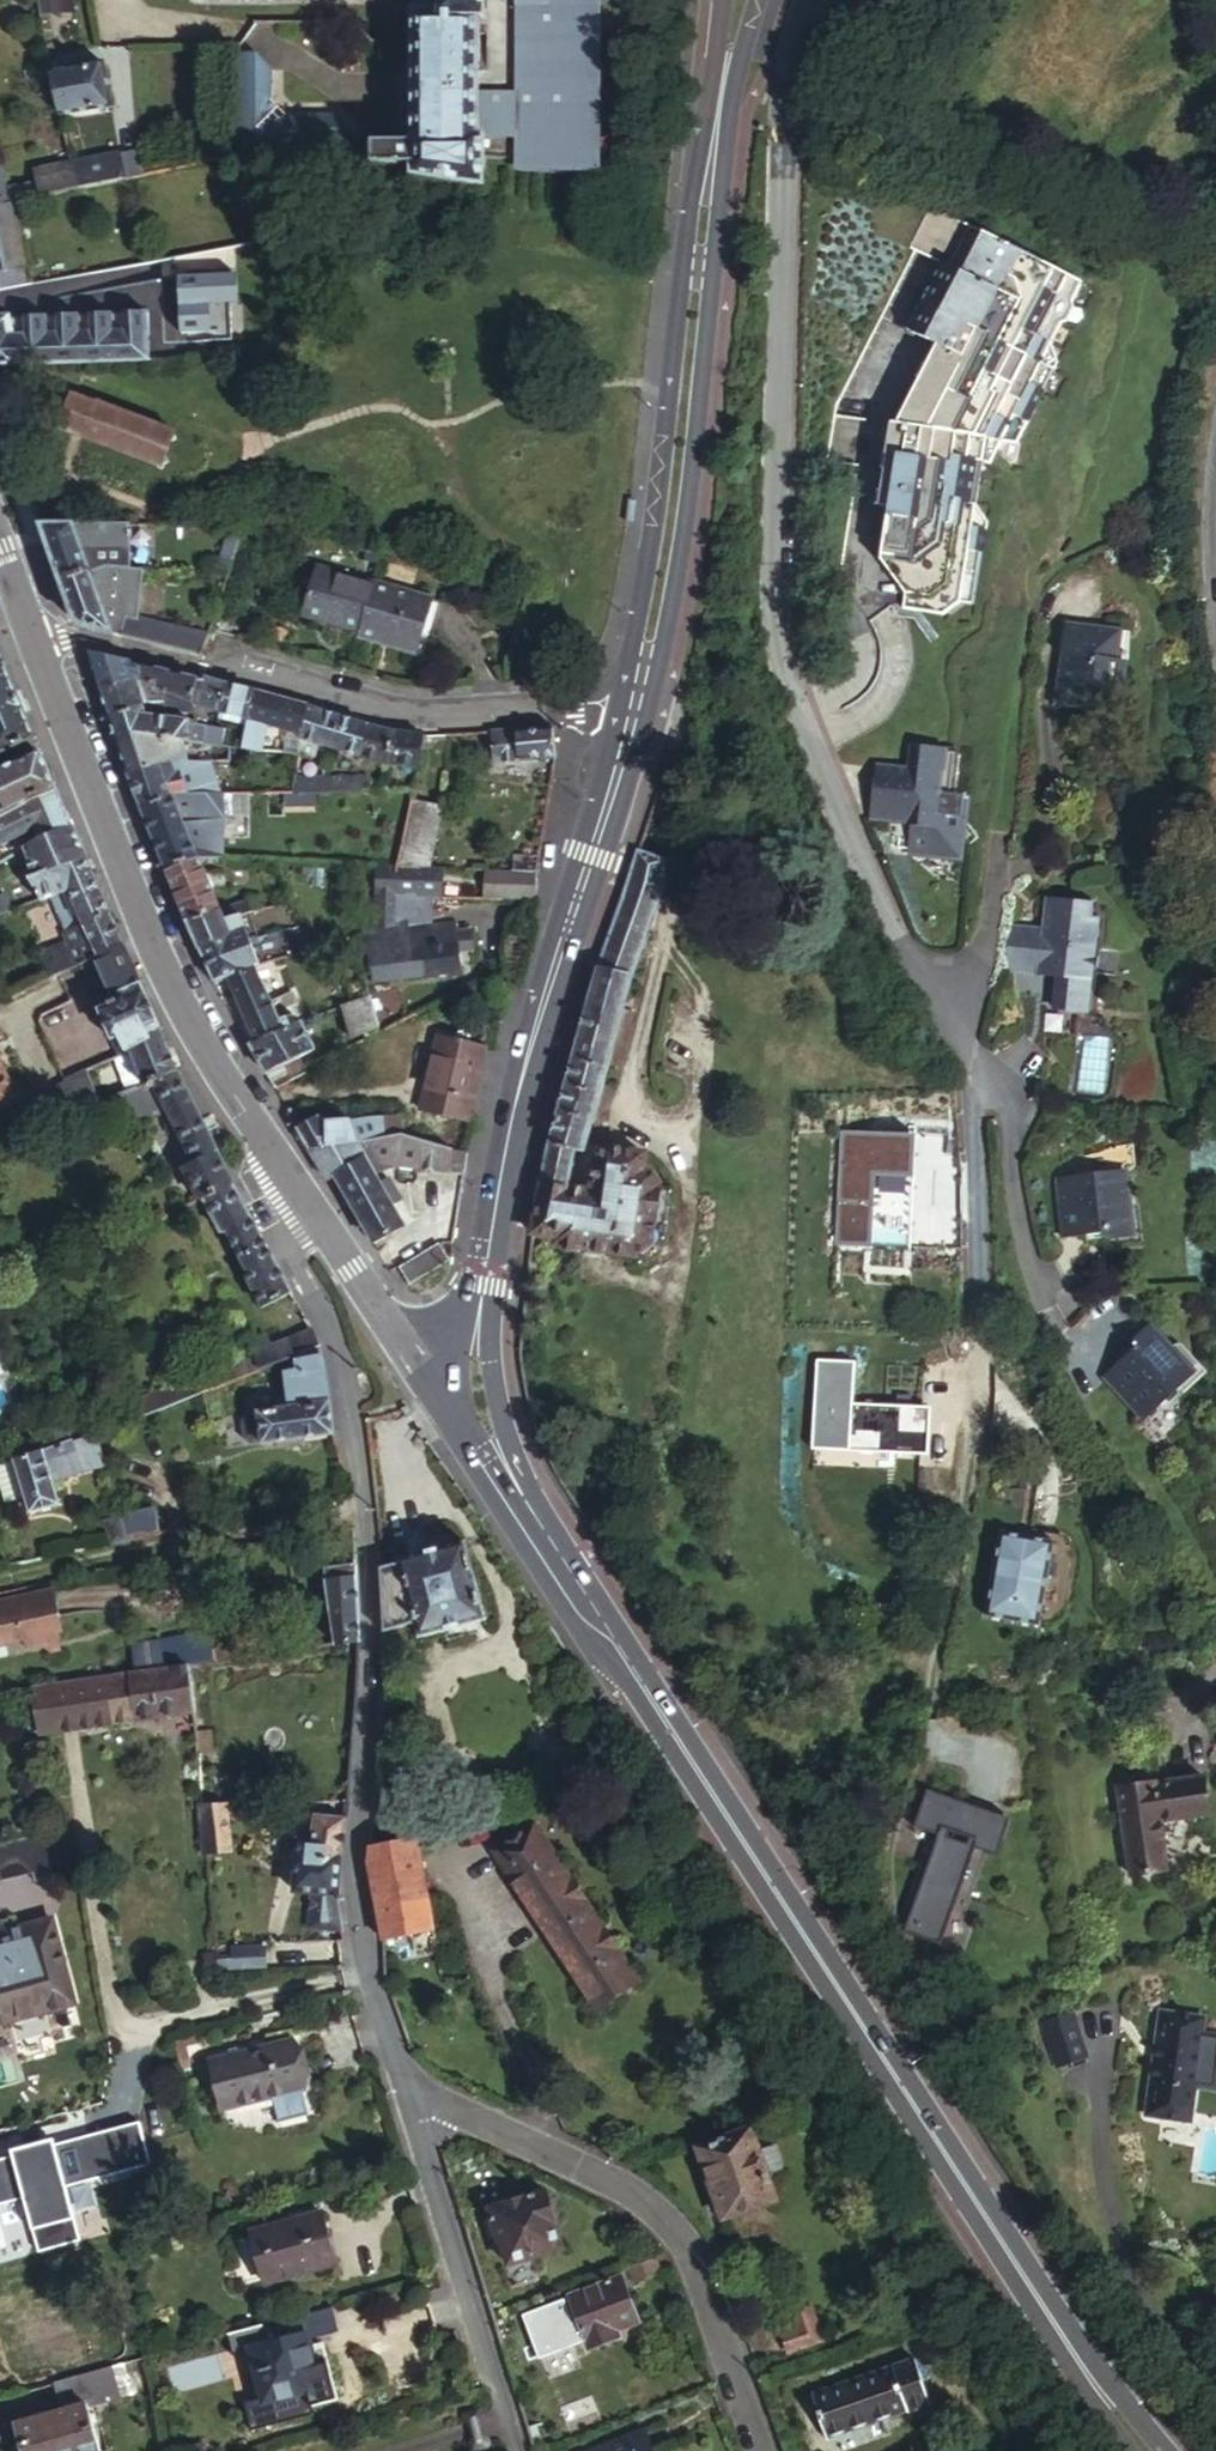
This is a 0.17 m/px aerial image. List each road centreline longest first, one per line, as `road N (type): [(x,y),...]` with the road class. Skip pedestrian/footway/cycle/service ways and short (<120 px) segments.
road 1 (tertiary): [(508,1502),(634,1680),(1106,2400)]
road 2 (tertiary): [(636,703),(666,639),(728,139),(759,0)]
road 3 (tertiary): [(721,0),(635,637),(636,703)]
road 4 (residential): [(636,703),(378,714),(66,633),(28,639)]
road 5 (residential): [(281,1162),(183,1008),(28,639)]
road 6 (residential): [(366,1516),(374,1610),(356,1883),(365,1966),(402,2081)]
road 7 (residential): [(402,2081),(643,2198),(684,2239),(760,2450)]
road 8 (residential): [(402,2081),(517,2450)]
road 9 (unclassified): [(366,1516),(192,1541),(0,1584)]
road 10 (residential): [(281,1162),(273,1208),(334,1337),(366,1516)]
road 11 (tertiary): [(565,936),(509,1131),(485,1285)]
road 12 (tertiary): [(565,936),(636,703)]
road 13 (tertiary): [(508,1502),(508,1433),(485,1285)]
road 14 (residential): [(387,1318),(281,1162)]
road 15 (residential): [(453,1420),(387,1318)]

